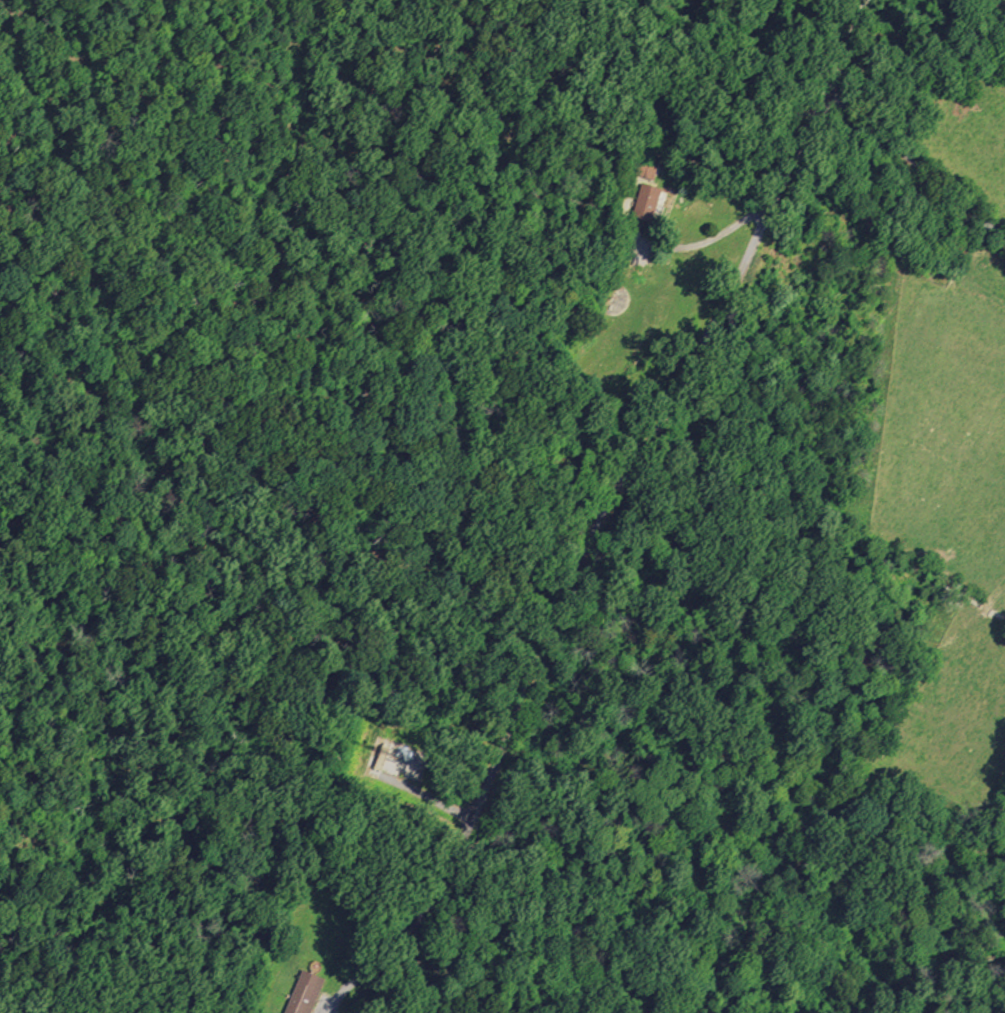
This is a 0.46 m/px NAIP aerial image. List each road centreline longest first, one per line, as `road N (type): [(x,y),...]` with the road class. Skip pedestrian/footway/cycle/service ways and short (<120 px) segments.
road 1 (residential): [(1004,239),(828,87)]

